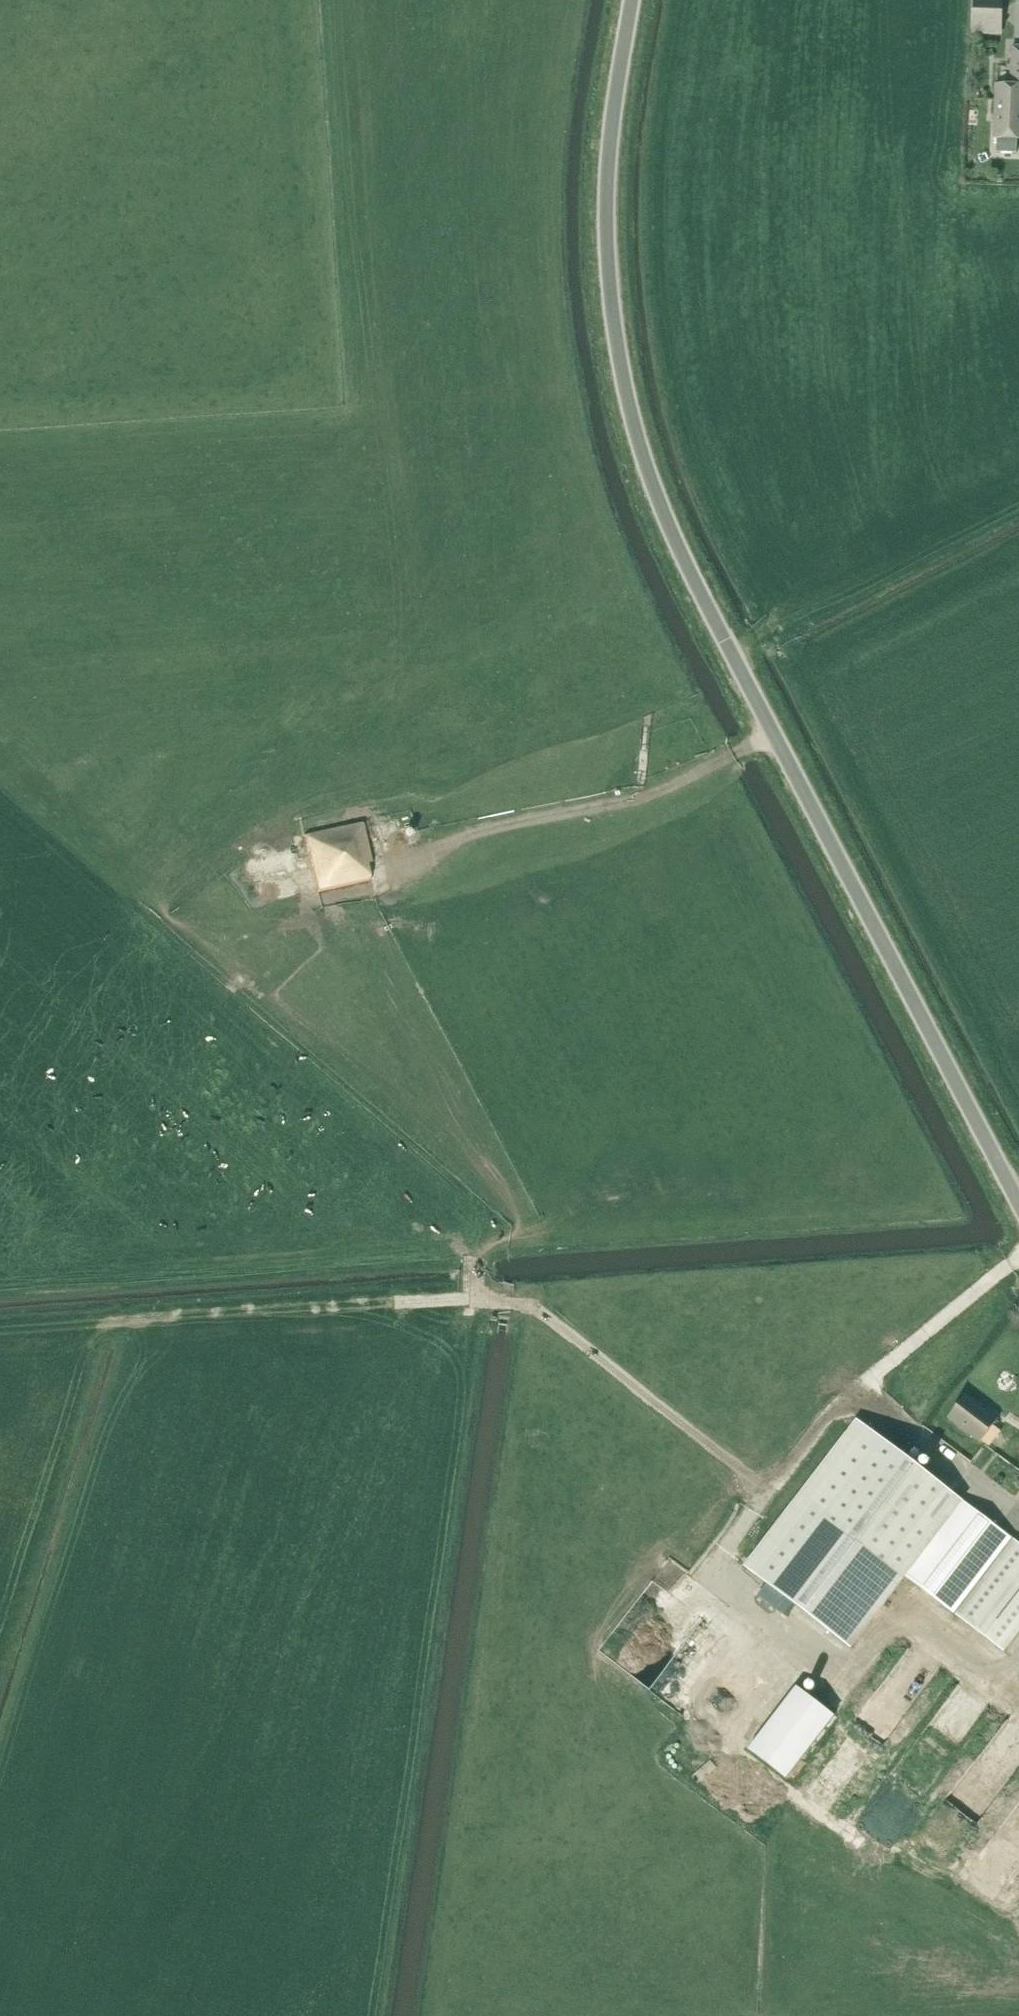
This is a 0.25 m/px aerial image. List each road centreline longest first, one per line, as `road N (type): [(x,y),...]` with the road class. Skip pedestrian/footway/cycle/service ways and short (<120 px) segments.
road 1 (tertiary): [(1018,1195),(689,570),(629,402),(608,240),(616,93),(632,0)]

